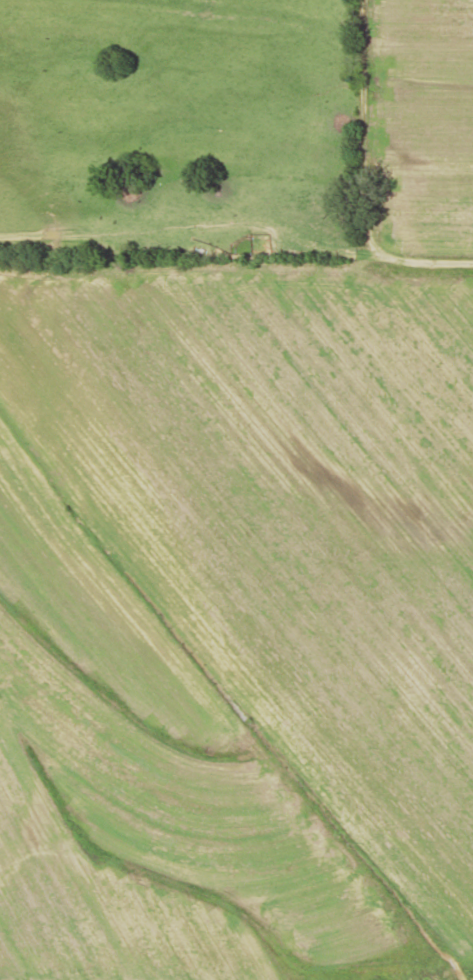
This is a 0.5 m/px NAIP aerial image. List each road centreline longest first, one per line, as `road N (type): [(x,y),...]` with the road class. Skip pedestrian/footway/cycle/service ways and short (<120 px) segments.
road 1 (residential): [(386,254),(366,206),(364,0)]

